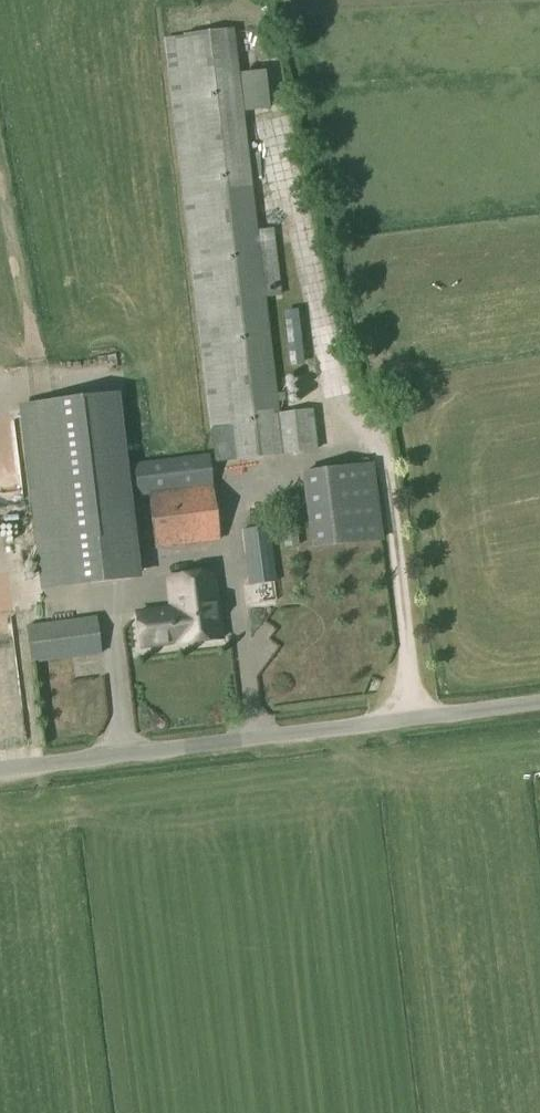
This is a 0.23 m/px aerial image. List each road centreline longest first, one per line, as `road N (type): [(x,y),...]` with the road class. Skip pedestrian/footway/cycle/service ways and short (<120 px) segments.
road 1 (unclassified): [(0,770),(539,702)]

